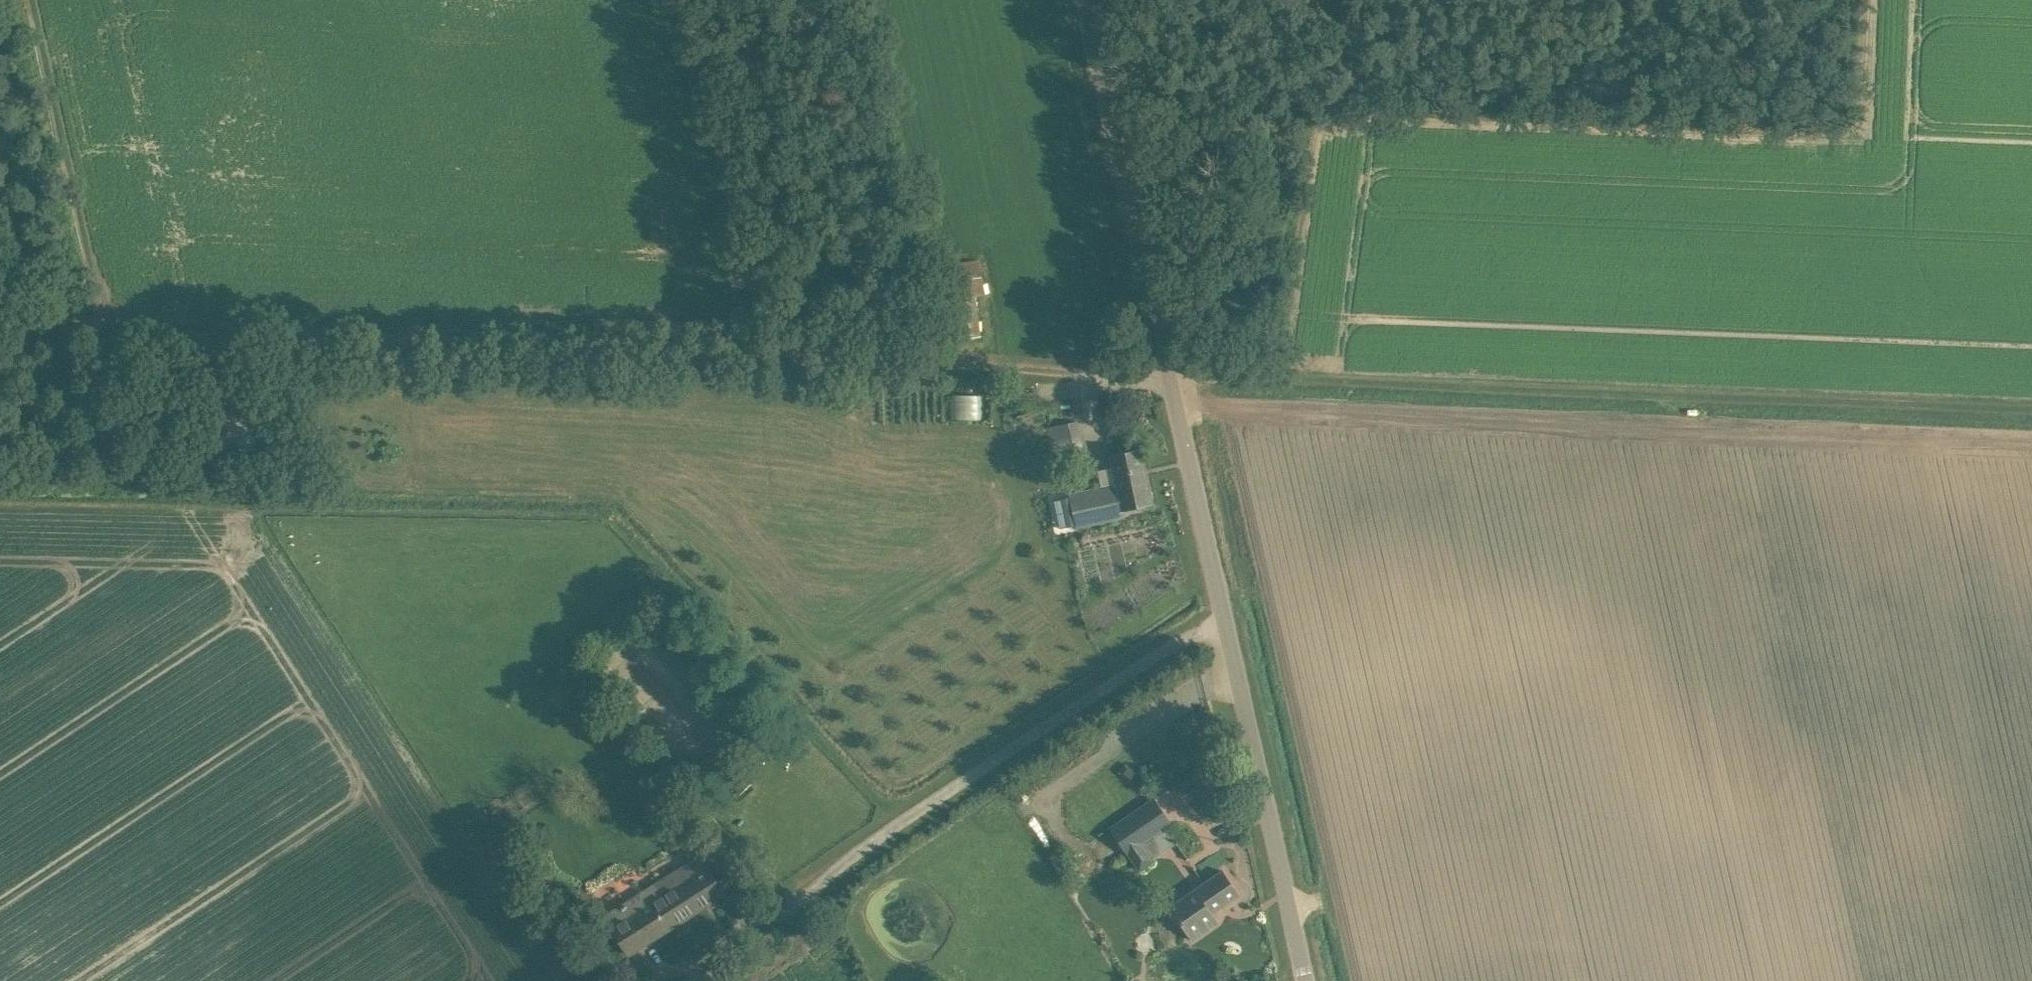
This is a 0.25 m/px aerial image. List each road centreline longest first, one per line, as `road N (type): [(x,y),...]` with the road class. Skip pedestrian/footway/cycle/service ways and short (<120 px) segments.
road 1 (track): [(0,328),(1173,380)]
road 2 (unclassified): [(1306,980),(1085,0)]
road 3 (track): [(2031,412),(1173,380)]
road 4 (track): [(814,904),(874,839),(1224,622)]

